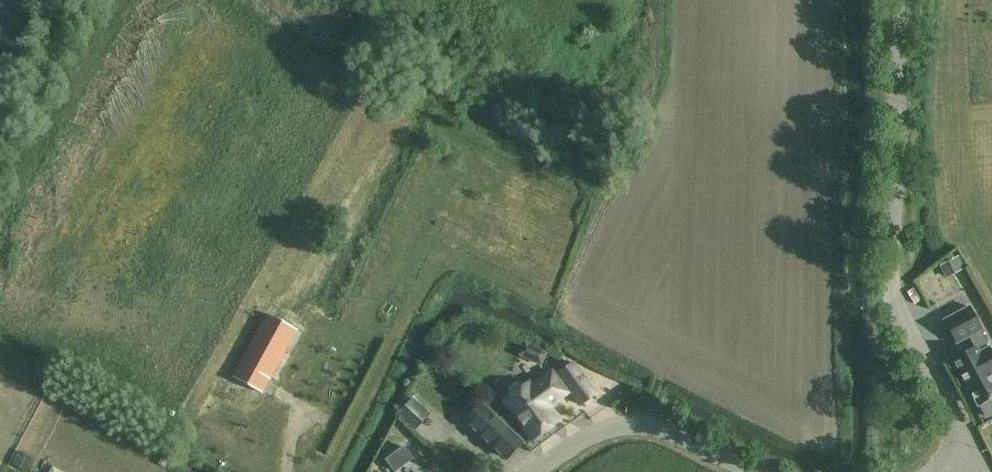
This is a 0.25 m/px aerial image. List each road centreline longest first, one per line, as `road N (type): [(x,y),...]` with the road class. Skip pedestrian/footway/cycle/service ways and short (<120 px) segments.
road 1 (residential): [(971,453),(902,321),(892,287),(902,0)]
road 2 (residential): [(537,471),(592,435),(638,425),(748,471)]

